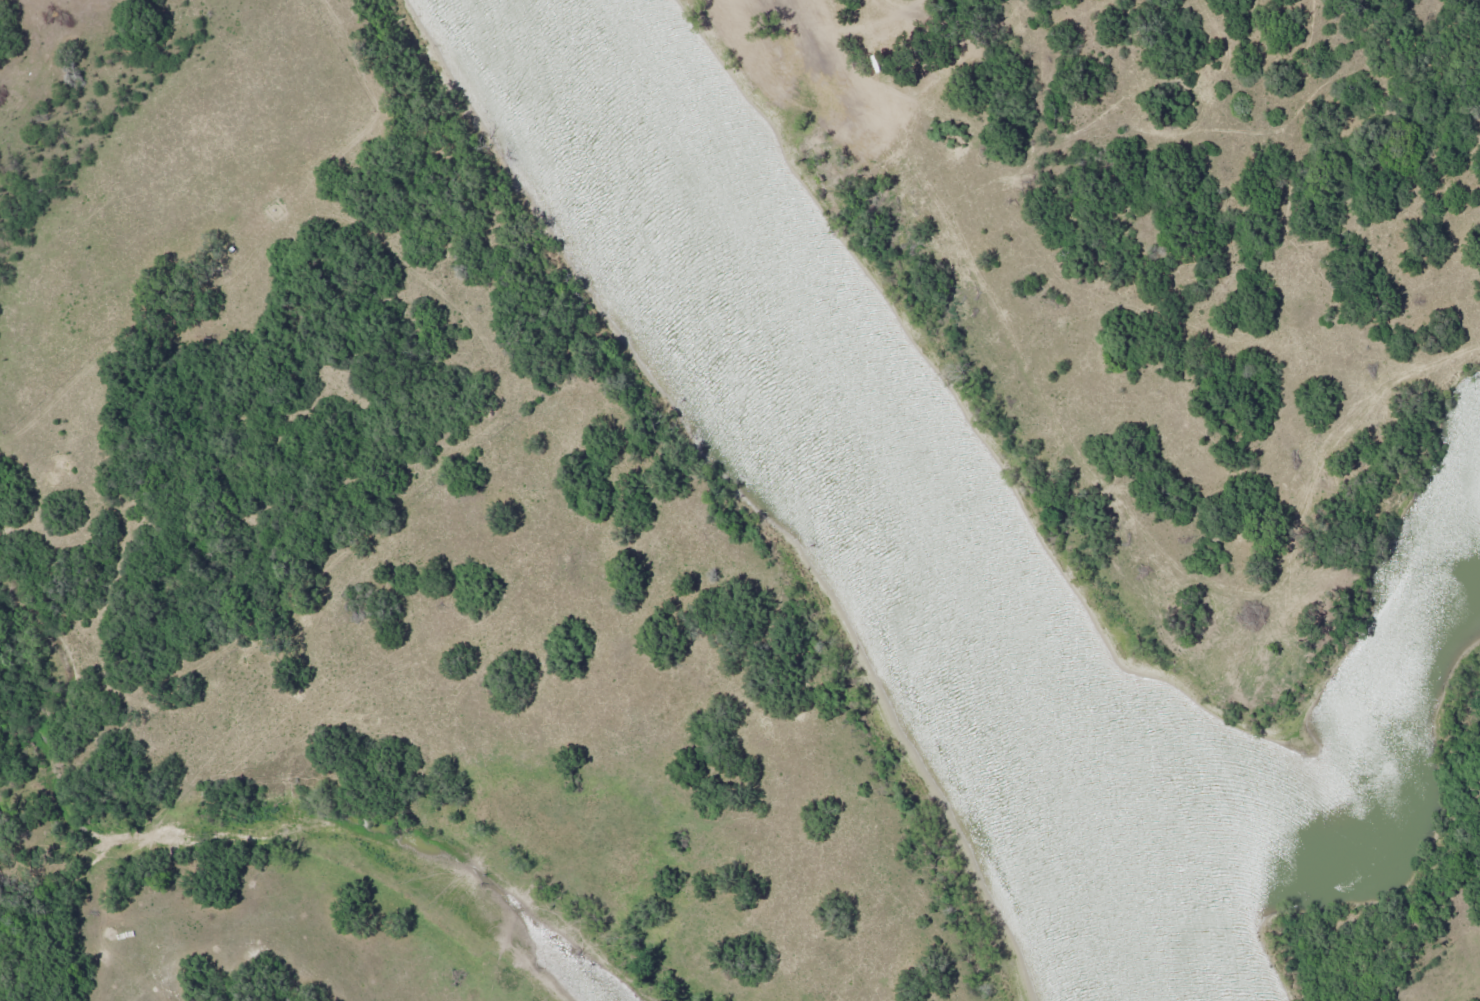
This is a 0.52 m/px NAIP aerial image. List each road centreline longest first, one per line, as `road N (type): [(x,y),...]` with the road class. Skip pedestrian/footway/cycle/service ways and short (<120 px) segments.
road 1 (track): [(909,141),(867,0)]

